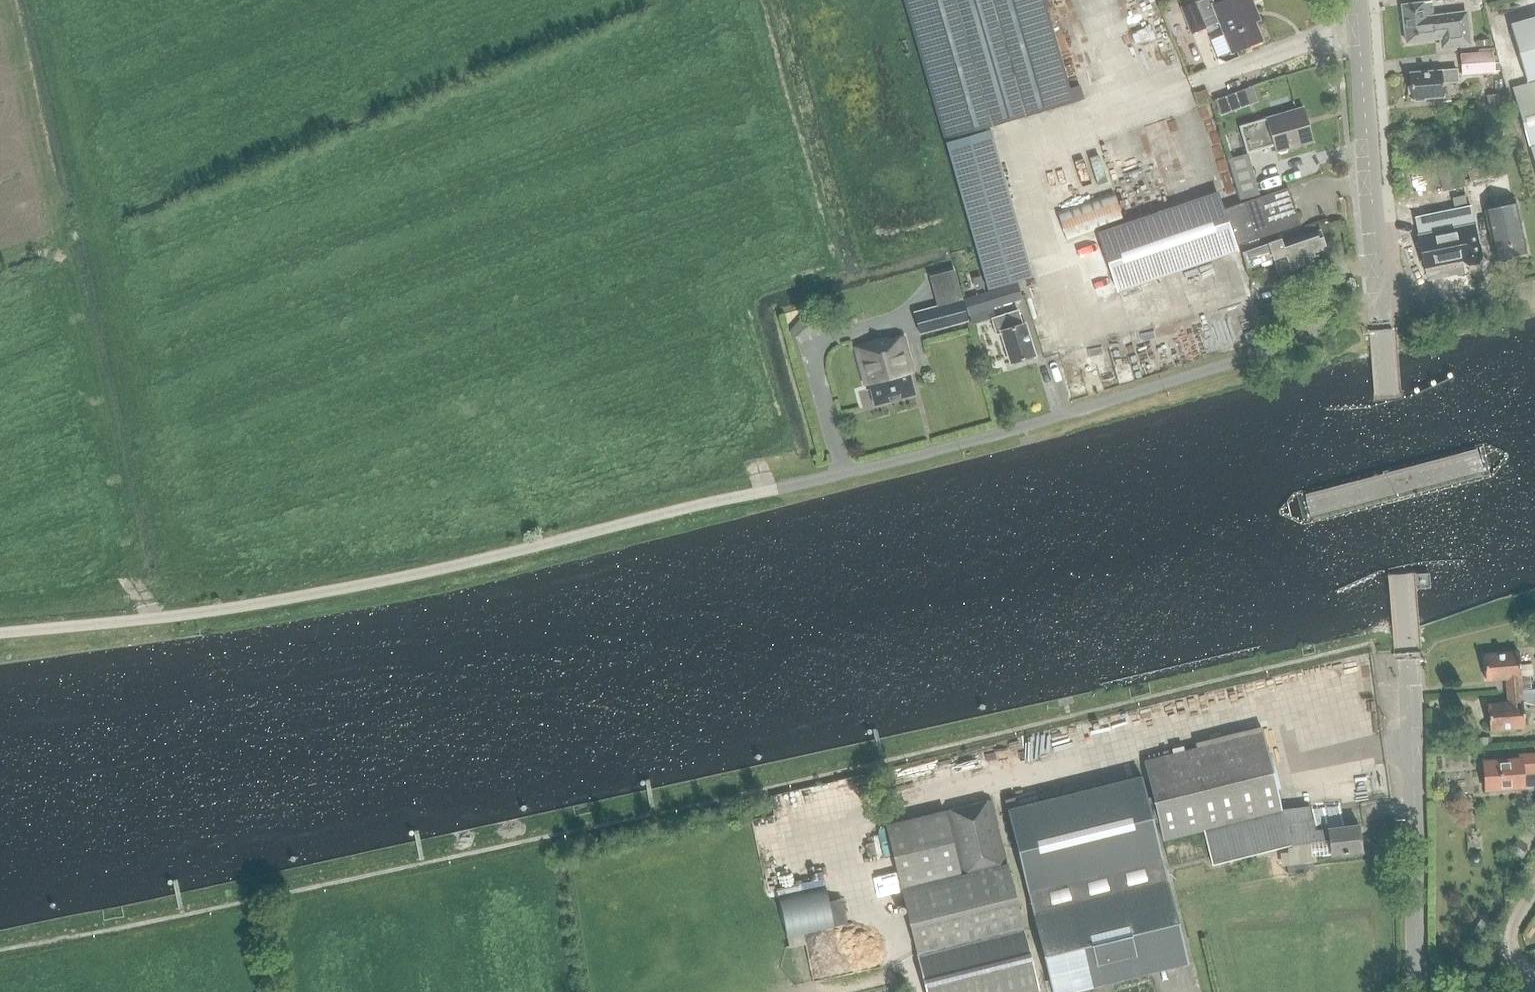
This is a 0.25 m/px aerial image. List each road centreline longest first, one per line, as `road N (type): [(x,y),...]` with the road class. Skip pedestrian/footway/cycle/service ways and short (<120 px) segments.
road 1 (unclassified): [(0,635),(353,589),(1059,418),(1380,307)]
road 2 (tertiary): [(1415,991),(1410,688),(1380,307)]
road 3 (tertiary): [(1380,307),(1355,0)]
road 4 (unclassified): [(1380,307),(1534,291)]

